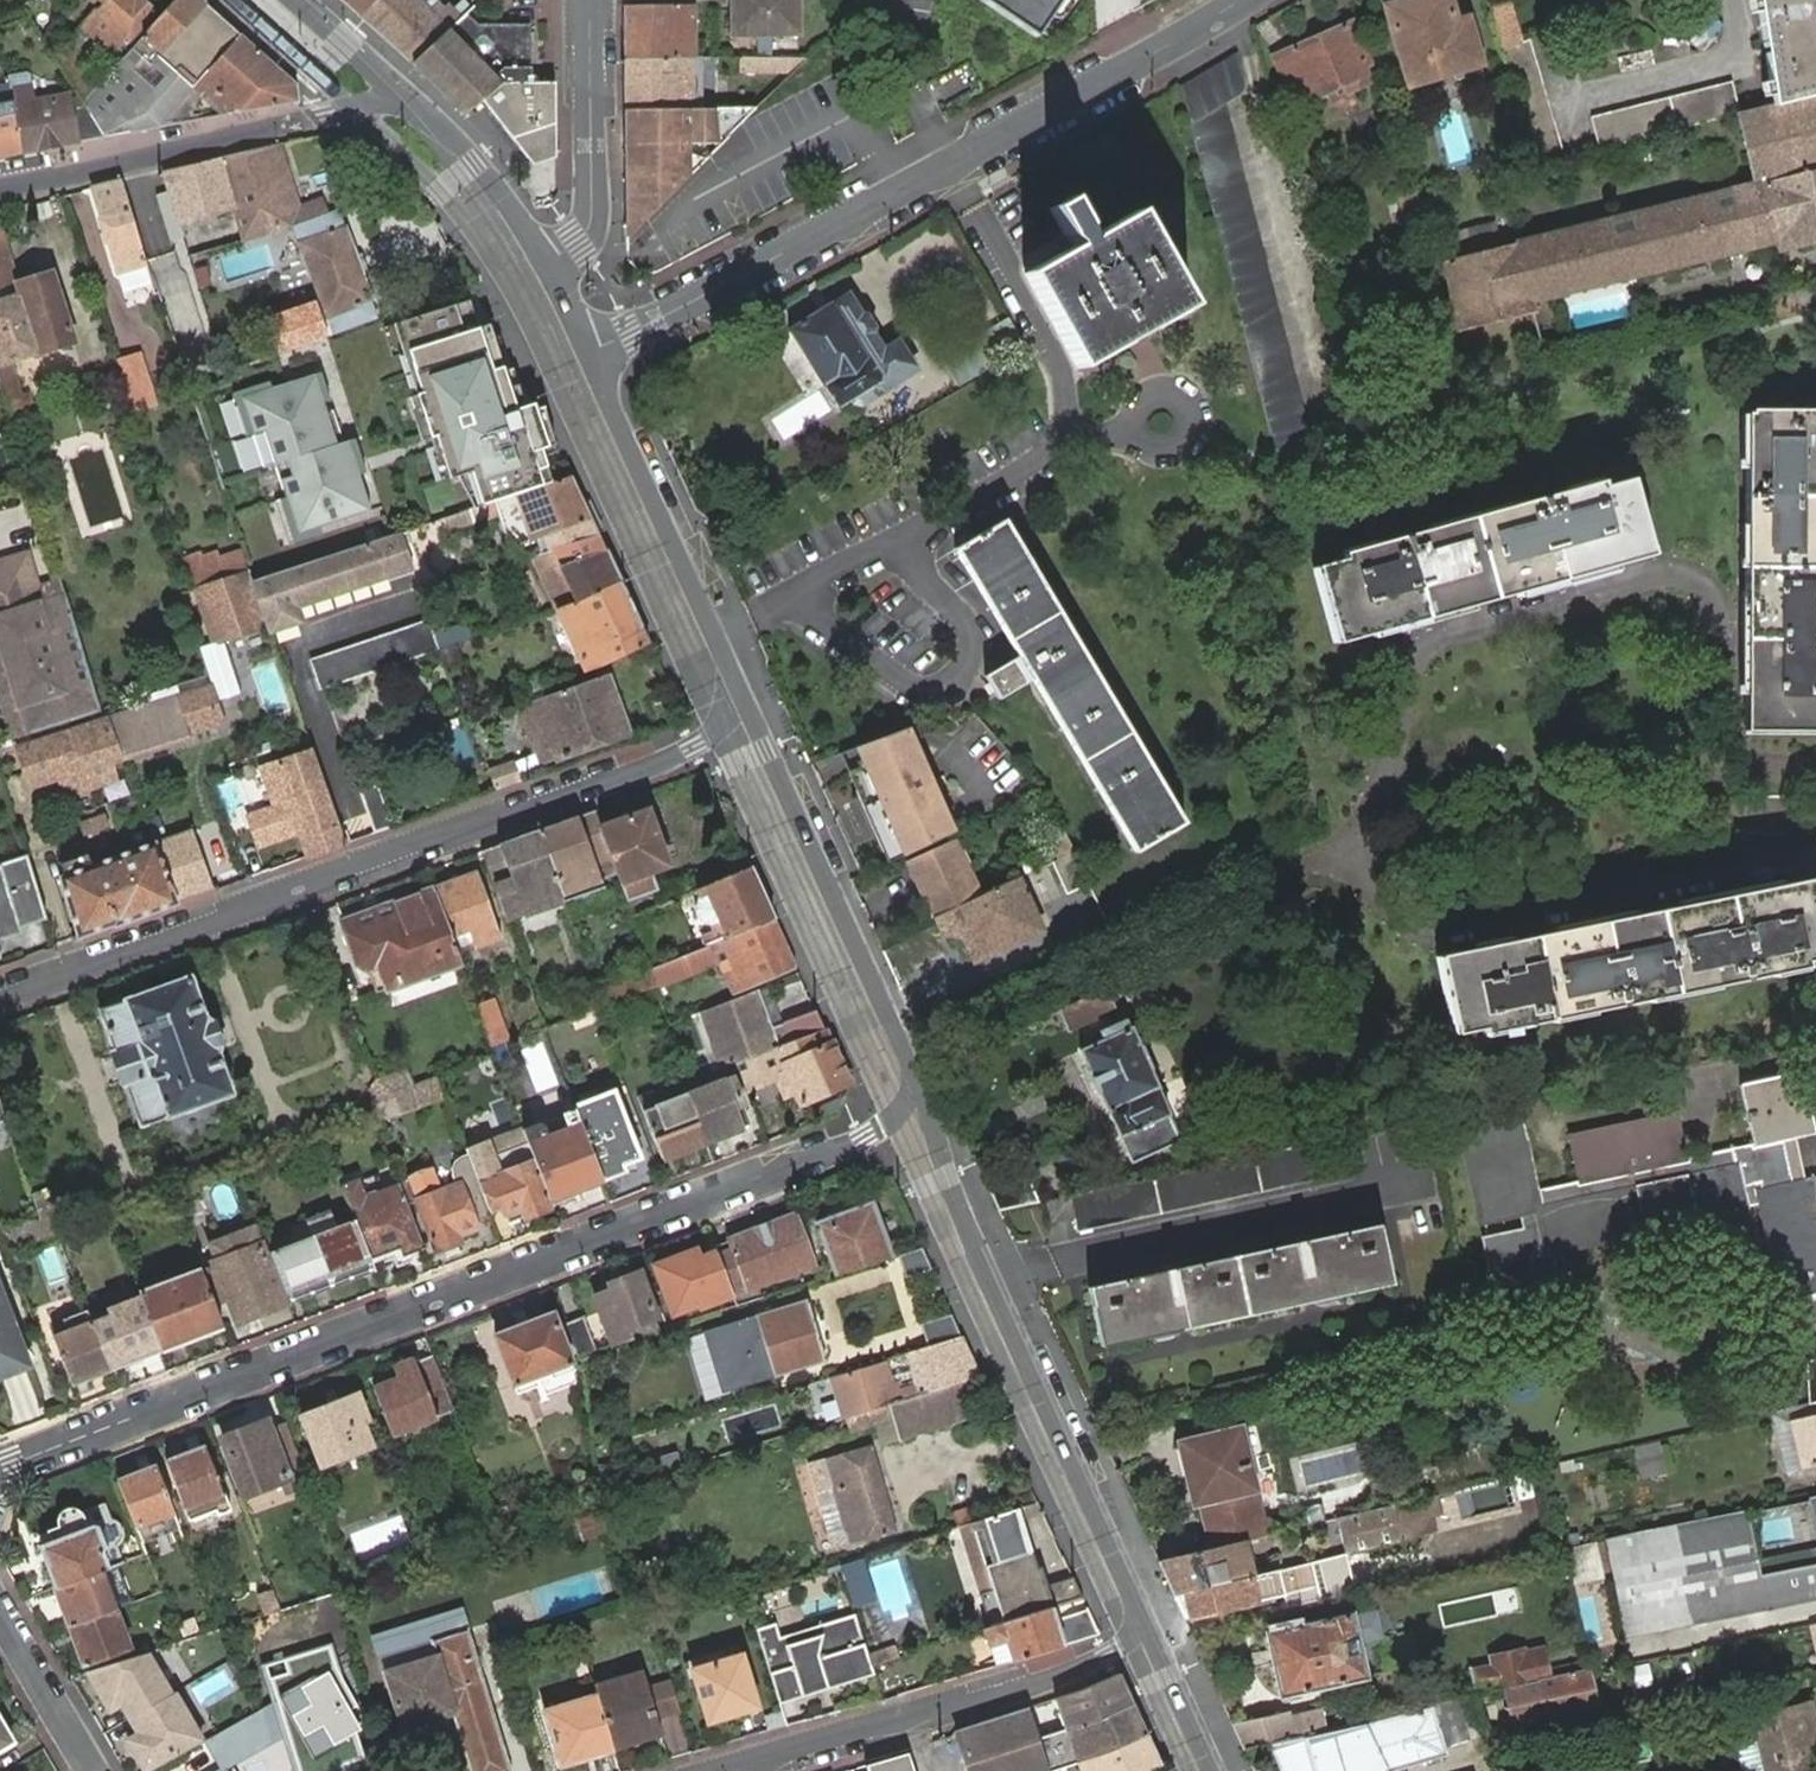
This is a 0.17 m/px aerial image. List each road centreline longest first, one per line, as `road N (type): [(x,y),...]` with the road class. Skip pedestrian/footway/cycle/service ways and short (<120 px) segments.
road 1 (residential): [(0,1469),(835,1150),(892,1118),(915,1079)]
road 2 (residential): [(0,1000),(660,763),(715,729),(736,684)]
road 3 (residential): [(1247,0),(954,163),(588,351)]
road 4 (secondary): [(1136,1607),(989,1284),(915,1079)]
road 5 (residential): [(711,1770),(1080,1668),(1118,1646),(1136,1607)]
road 6 (residential): [(426,111),(353,107),(0,183)]
road 7 (secondary): [(915,1079),(736,684)]
road 8 (secondary): [(736,684),(588,351)]
road 9 (residential): [(592,0),(590,222),(577,241),(545,262)]
road 10 (secondary): [(545,262),(475,161),(426,111)]
road 11 (residential): [(0,1614),(92,1770)]
road 12 (secondary): [(1210,1770),(1136,1607)]
road 13 (secondary): [(426,111),(291,0)]

